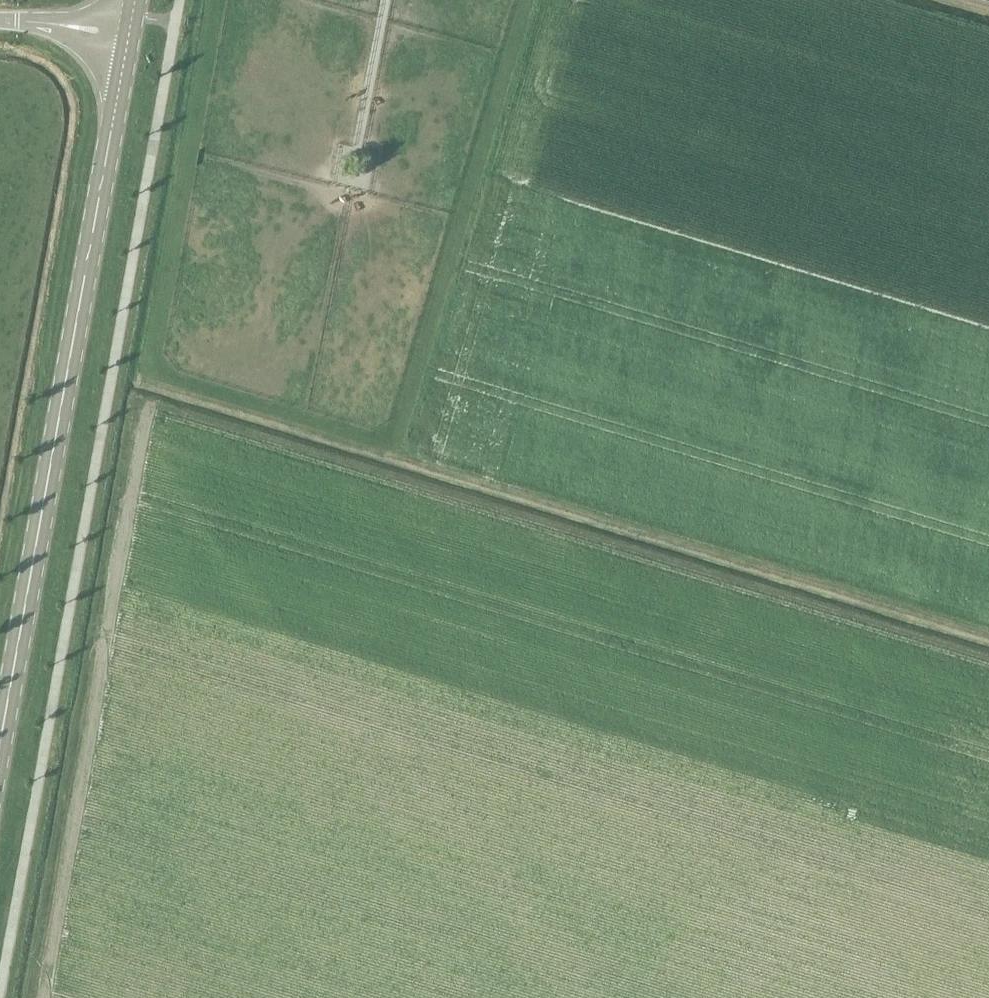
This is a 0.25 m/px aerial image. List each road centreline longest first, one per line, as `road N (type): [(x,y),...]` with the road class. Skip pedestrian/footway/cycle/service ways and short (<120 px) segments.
road 1 (secondary): [(0,740),(126,52)]

